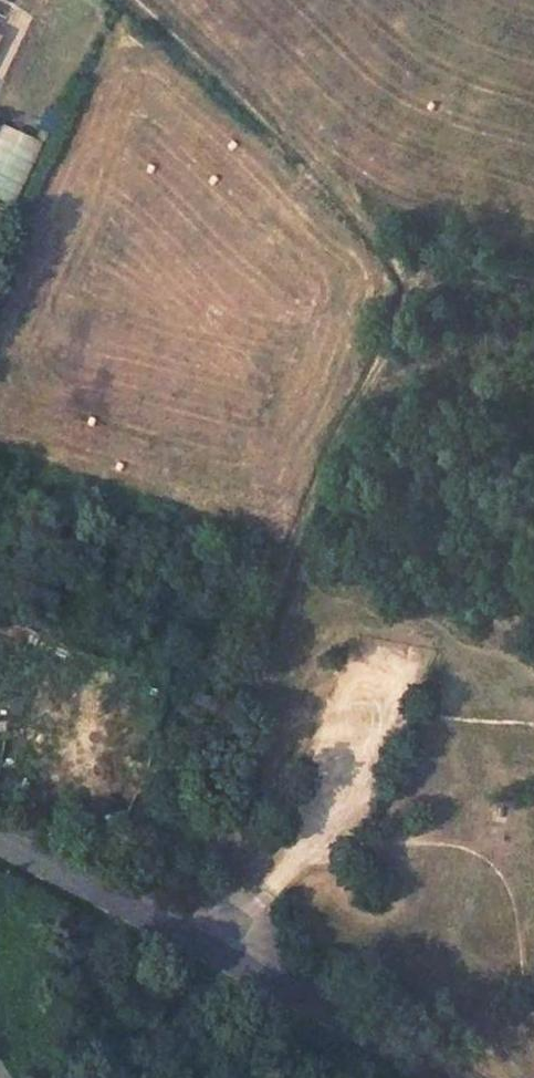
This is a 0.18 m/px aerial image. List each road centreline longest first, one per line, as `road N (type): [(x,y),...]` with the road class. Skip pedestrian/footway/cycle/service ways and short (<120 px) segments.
road 1 (track): [(133,0),(317,179),(411,284),(328,453),(228,703)]
road 2 (tertiary): [(446,1077),(0,843)]
road 3 (track): [(228,703),(136,914)]
road 4 (track): [(411,284),(460,265),(533,278)]

